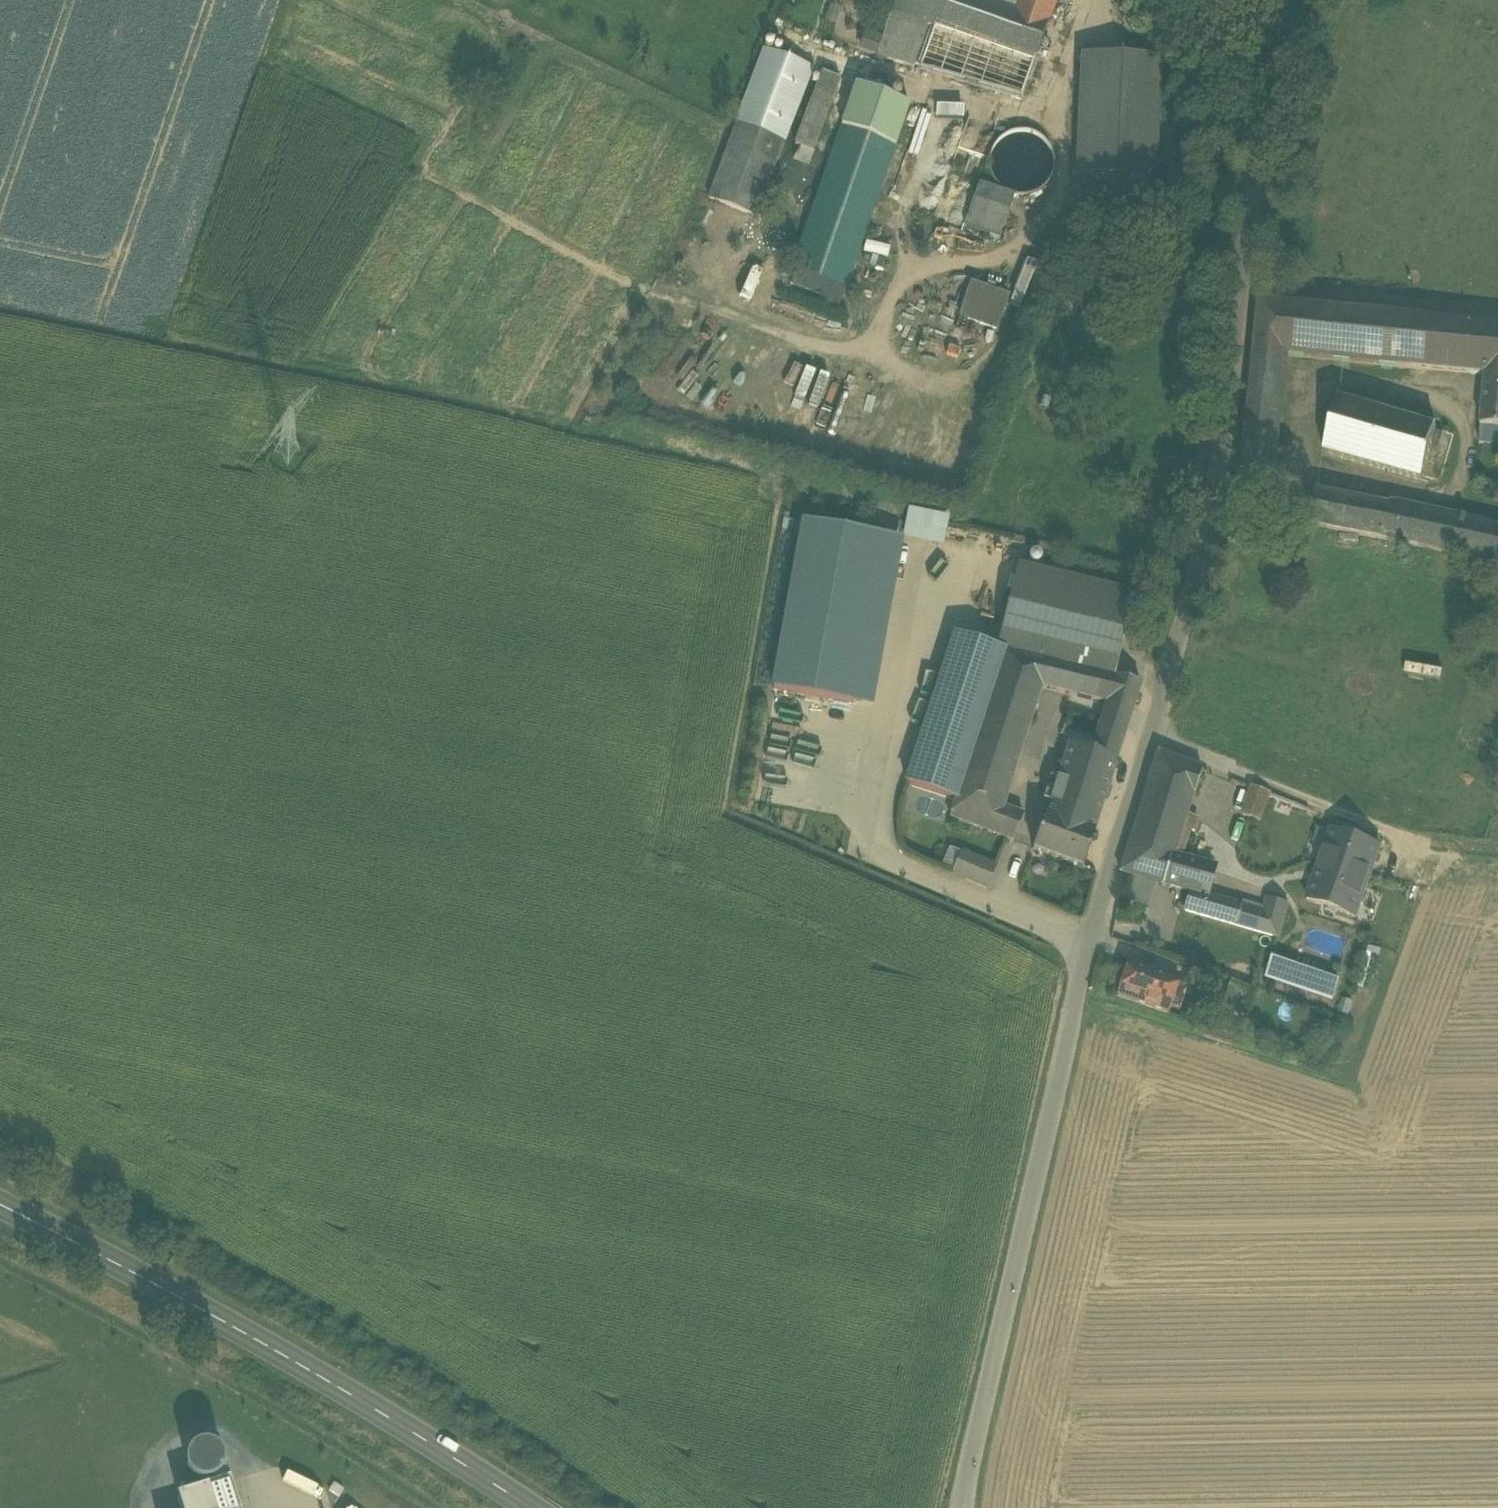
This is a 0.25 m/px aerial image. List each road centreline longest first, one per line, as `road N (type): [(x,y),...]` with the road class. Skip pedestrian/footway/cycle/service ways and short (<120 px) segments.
road 1 (unclassified): [(1259,133),(1204,533),(1088,943),(959,1507)]
road 2 (primary): [(528,1507),(242,1334),(0,1208)]
road 3 (track): [(1146,745),(1407,846),(1497,856)]
road 4 (unclassified): [(1259,133),(1172,0)]

